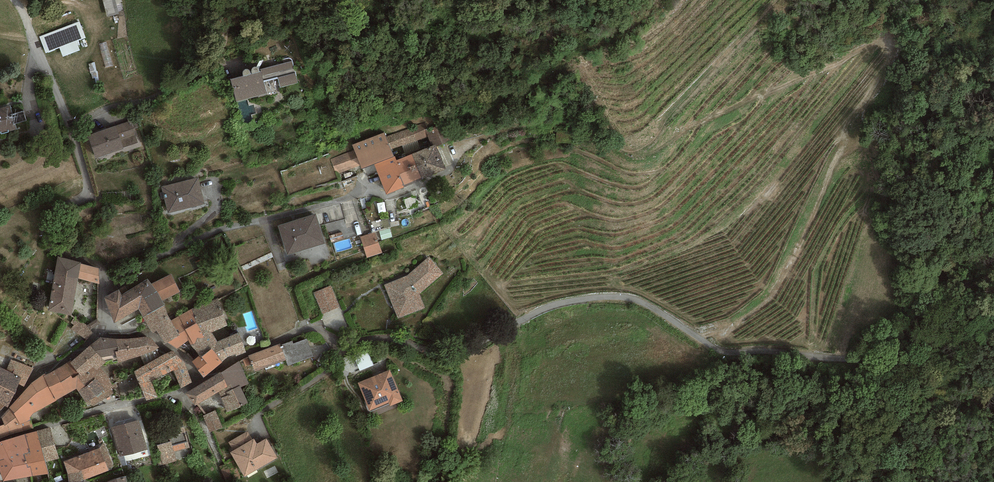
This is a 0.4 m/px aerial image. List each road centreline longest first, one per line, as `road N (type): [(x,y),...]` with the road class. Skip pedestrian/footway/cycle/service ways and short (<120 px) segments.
road 1 (residential): [(0,441),(184,391),(313,325),(335,341),(389,338),(455,356),(540,310),(589,298),(634,299),(712,348),(858,358)]
road 2 (residential): [(14,0),(87,182),(86,194),(45,219),(46,237),(58,253),(102,265),(106,326),(35,377),(0,416)]
road 3 (track): [(858,358),(945,296),(993,273)]

